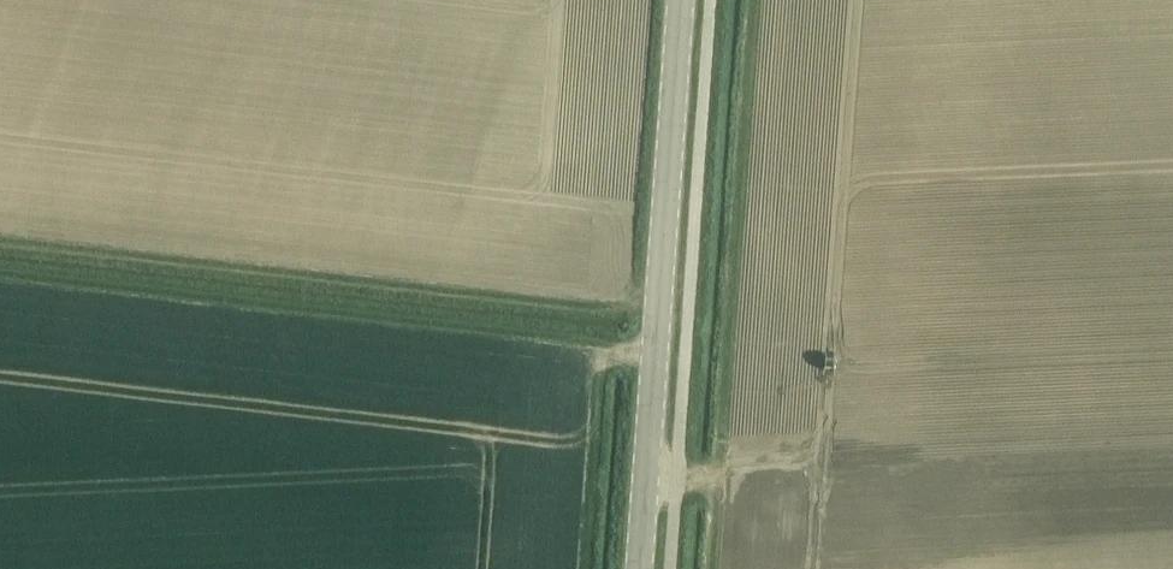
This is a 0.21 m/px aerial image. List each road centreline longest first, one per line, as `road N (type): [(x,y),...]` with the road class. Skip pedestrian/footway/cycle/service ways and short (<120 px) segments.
road 1 (tertiary): [(639,568),(682,0)]

